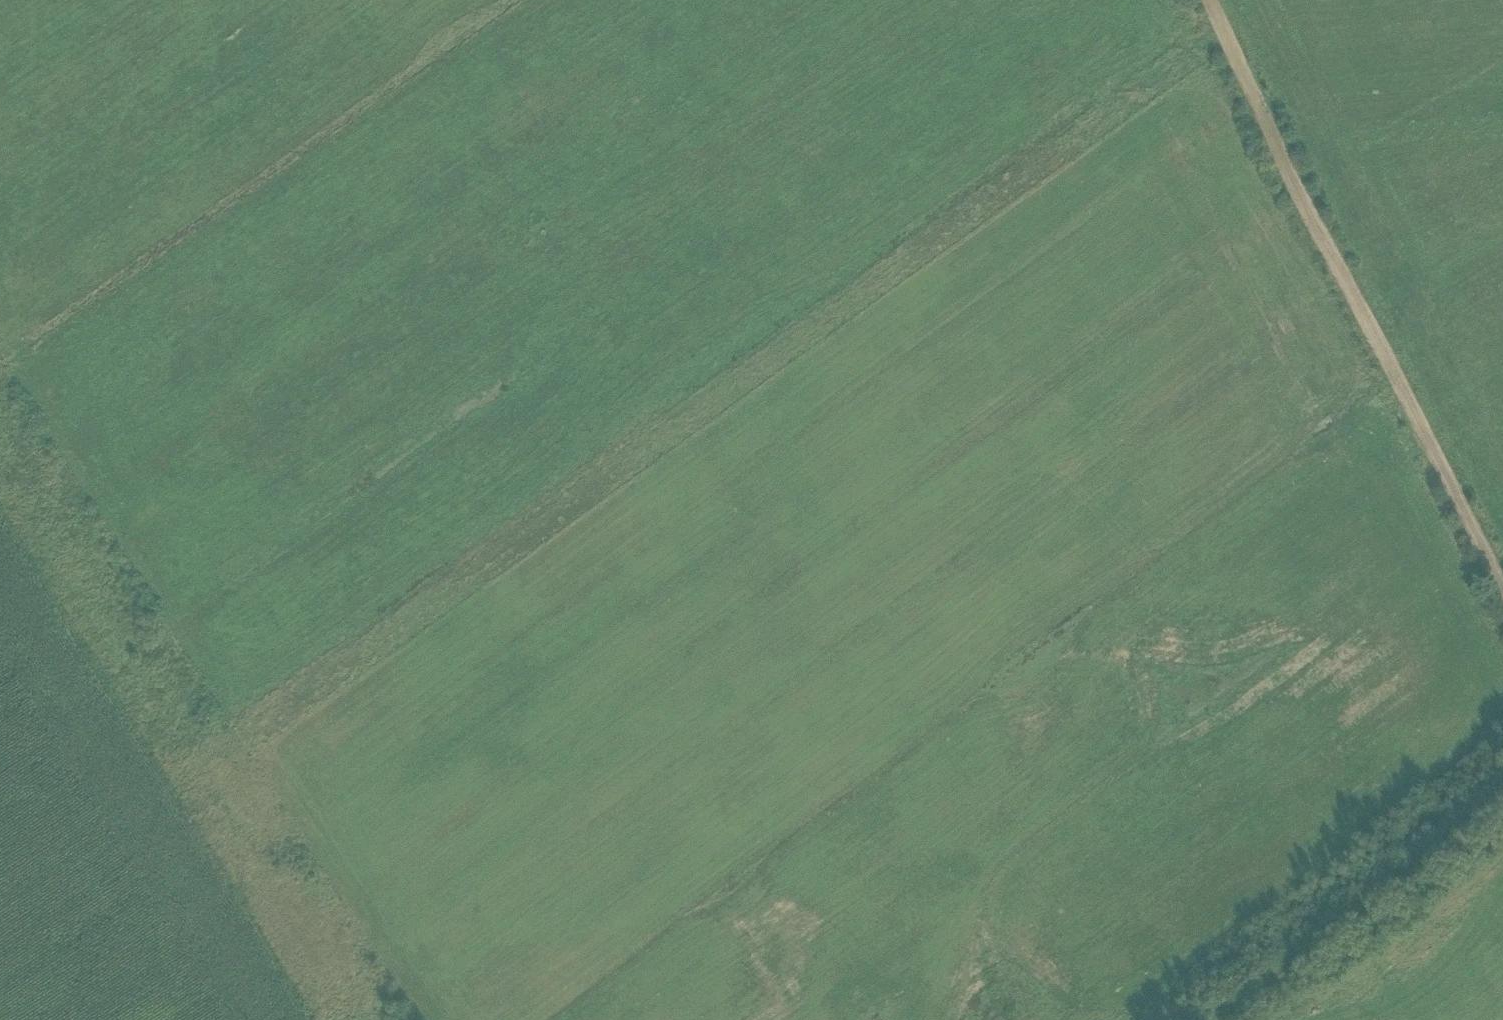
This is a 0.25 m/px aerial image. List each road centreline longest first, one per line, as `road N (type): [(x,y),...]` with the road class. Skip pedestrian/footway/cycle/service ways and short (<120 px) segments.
road 1 (track): [(1201,0),(1502,591)]
road 2 (track): [(1226,1019),(1502,810)]

